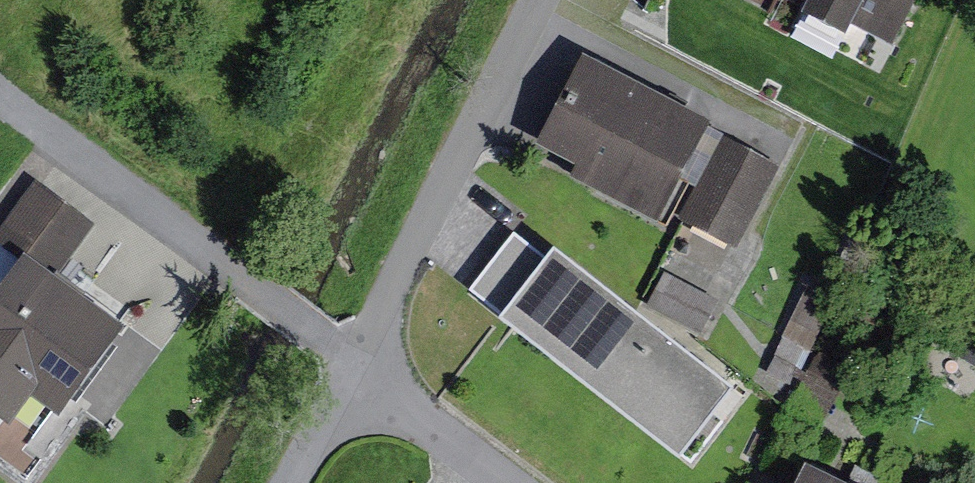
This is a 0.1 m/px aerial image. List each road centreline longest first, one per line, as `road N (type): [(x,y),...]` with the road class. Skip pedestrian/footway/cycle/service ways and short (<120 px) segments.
road 1 (residential): [(0,90),(356,355)]
road 2 (residential): [(356,355),(533,0)]
road 3 (residential): [(356,355),(522,482)]
road 4 (residential): [(290,482),(356,355)]

